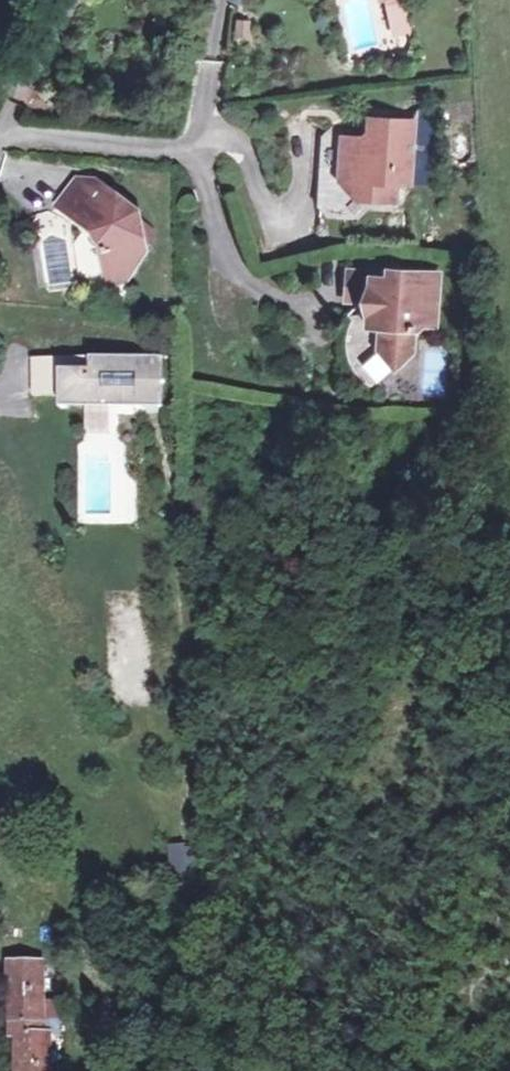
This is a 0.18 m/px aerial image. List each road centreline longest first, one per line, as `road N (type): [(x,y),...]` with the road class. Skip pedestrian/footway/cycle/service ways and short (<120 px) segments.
road 1 (track): [(246,1070),(394,563),(402,474),(426,447),(446,446),(460,469),(509,627)]
road 2 (track): [(0,829),(40,857),(144,1035),(150,1070)]
road 3 (residential): [(0,136),(196,148),(202,118)]

